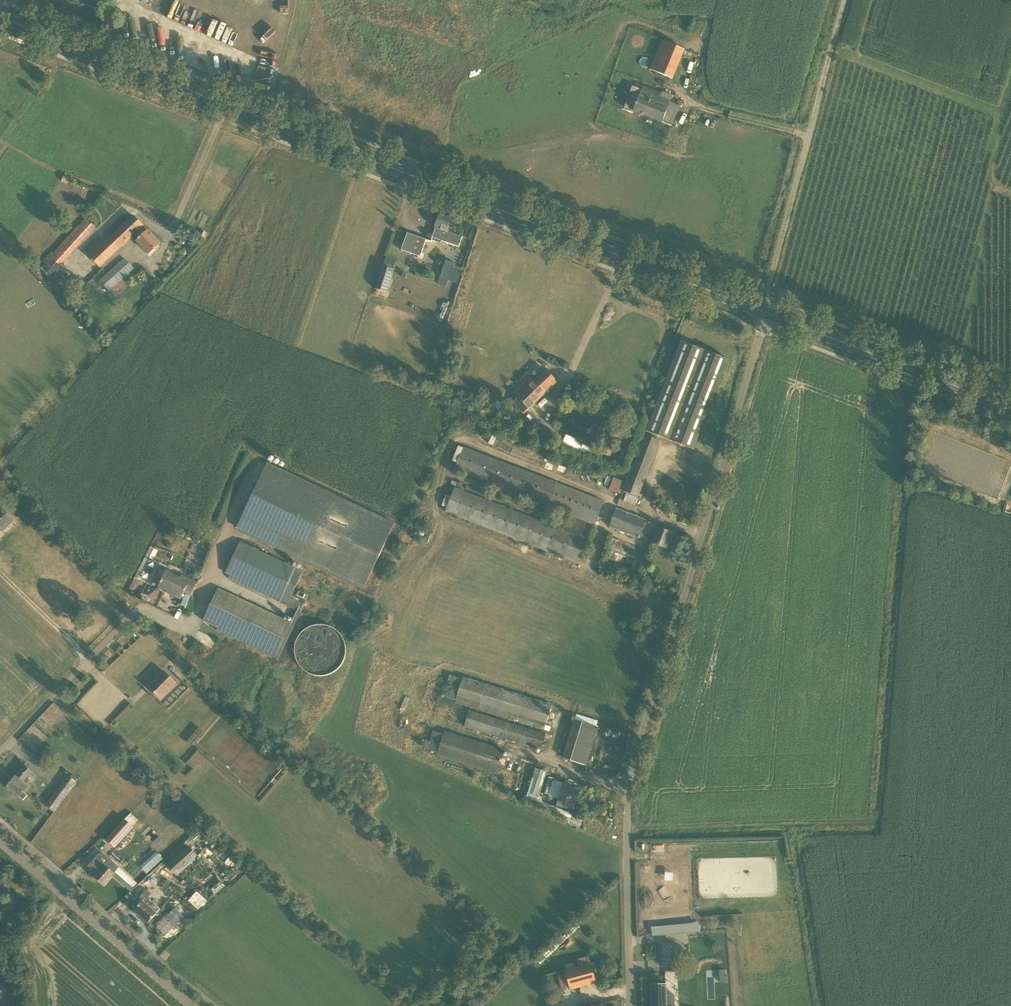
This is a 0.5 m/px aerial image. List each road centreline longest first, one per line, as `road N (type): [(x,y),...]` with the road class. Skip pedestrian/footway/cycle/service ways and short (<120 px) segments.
road 1 (primary): [(762,311),(0,17)]
road 2 (unclassified): [(631,1005),(633,761),(762,311)]
road 3 (unclassified): [(762,311),(844,0)]
road 4 (primary): [(1010,407),(762,311)]
road 5 (tertiary): [(192,1005),(0,839)]
road 6 (unclassified): [(0,751),(139,610),(190,628)]
road 7 (track): [(628,830),(879,819)]

